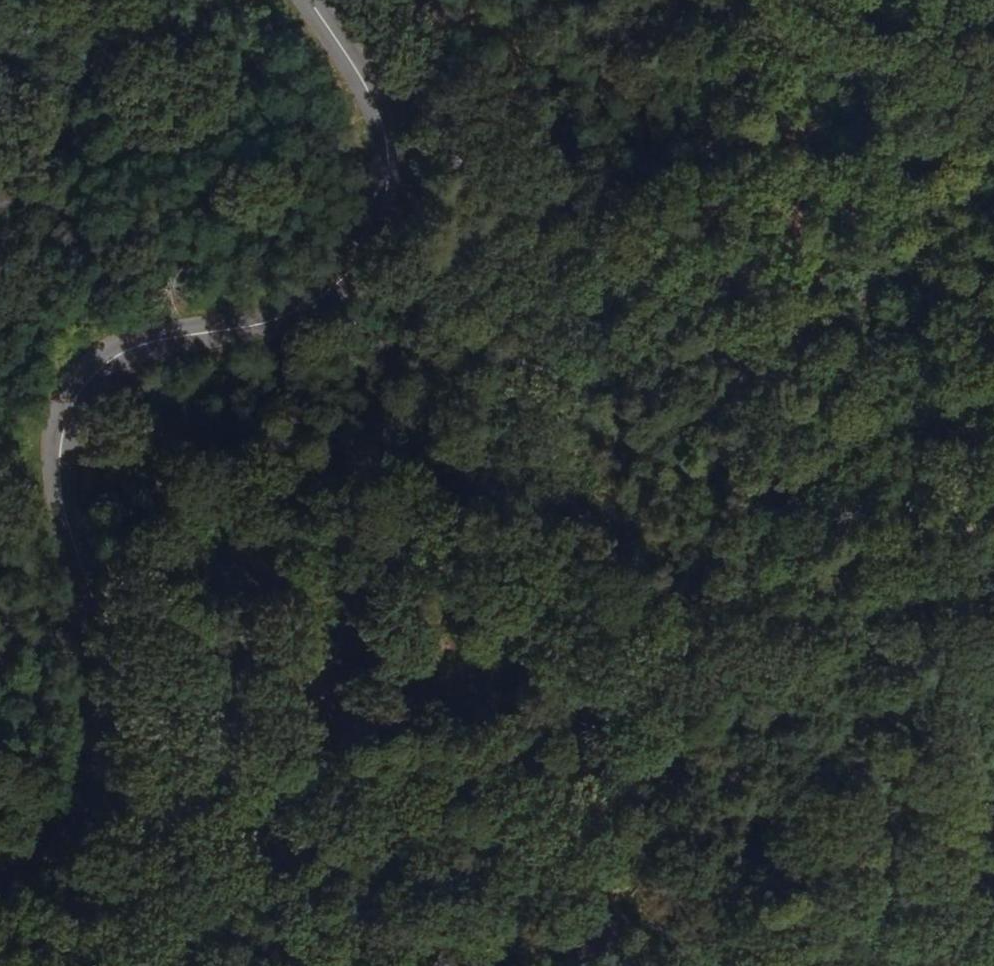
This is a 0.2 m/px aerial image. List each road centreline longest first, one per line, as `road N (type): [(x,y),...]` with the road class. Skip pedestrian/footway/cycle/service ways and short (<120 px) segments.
road 1 (tertiary): [(301,0),(357,79),(381,136),(375,218),(338,278),(301,302),(263,322),(108,353),(65,401),(50,458),(52,501),(91,613),(103,676),(98,745),(78,803),(43,853),(0,880)]
road 2 (track): [(993,511),(947,493),(914,466),(892,434),(877,371),(889,194),(926,51),(955,0)]

